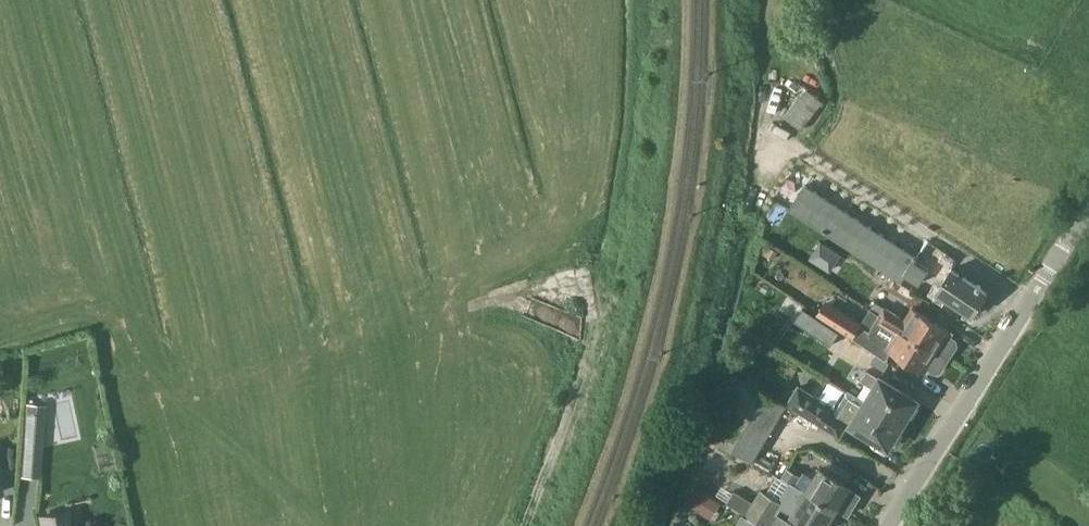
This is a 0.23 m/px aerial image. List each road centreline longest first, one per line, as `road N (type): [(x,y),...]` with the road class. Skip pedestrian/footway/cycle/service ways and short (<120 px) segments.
road 1 (unclassified): [(888,525),(1088,205)]
road 2 (track): [(612,279),(580,403),(533,525)]

